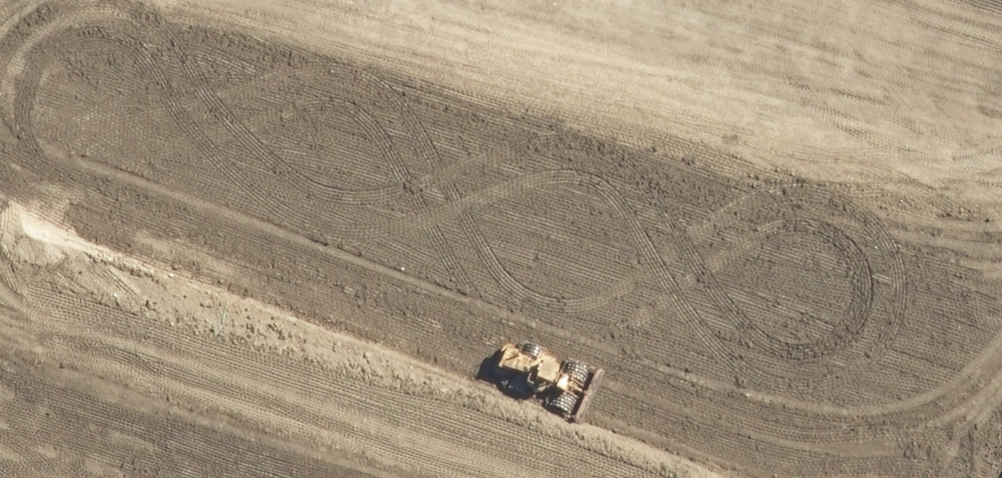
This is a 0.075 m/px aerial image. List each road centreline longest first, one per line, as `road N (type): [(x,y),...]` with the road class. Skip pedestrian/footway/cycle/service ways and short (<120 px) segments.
road 1 (residential): [(831,386),(28,193)]
road 2 (residential): [(831,386),(935,0)]
road 3 (residential): [(28,193),(80,0)]
road 4 (residential): [(1001,428),(831,386)]

